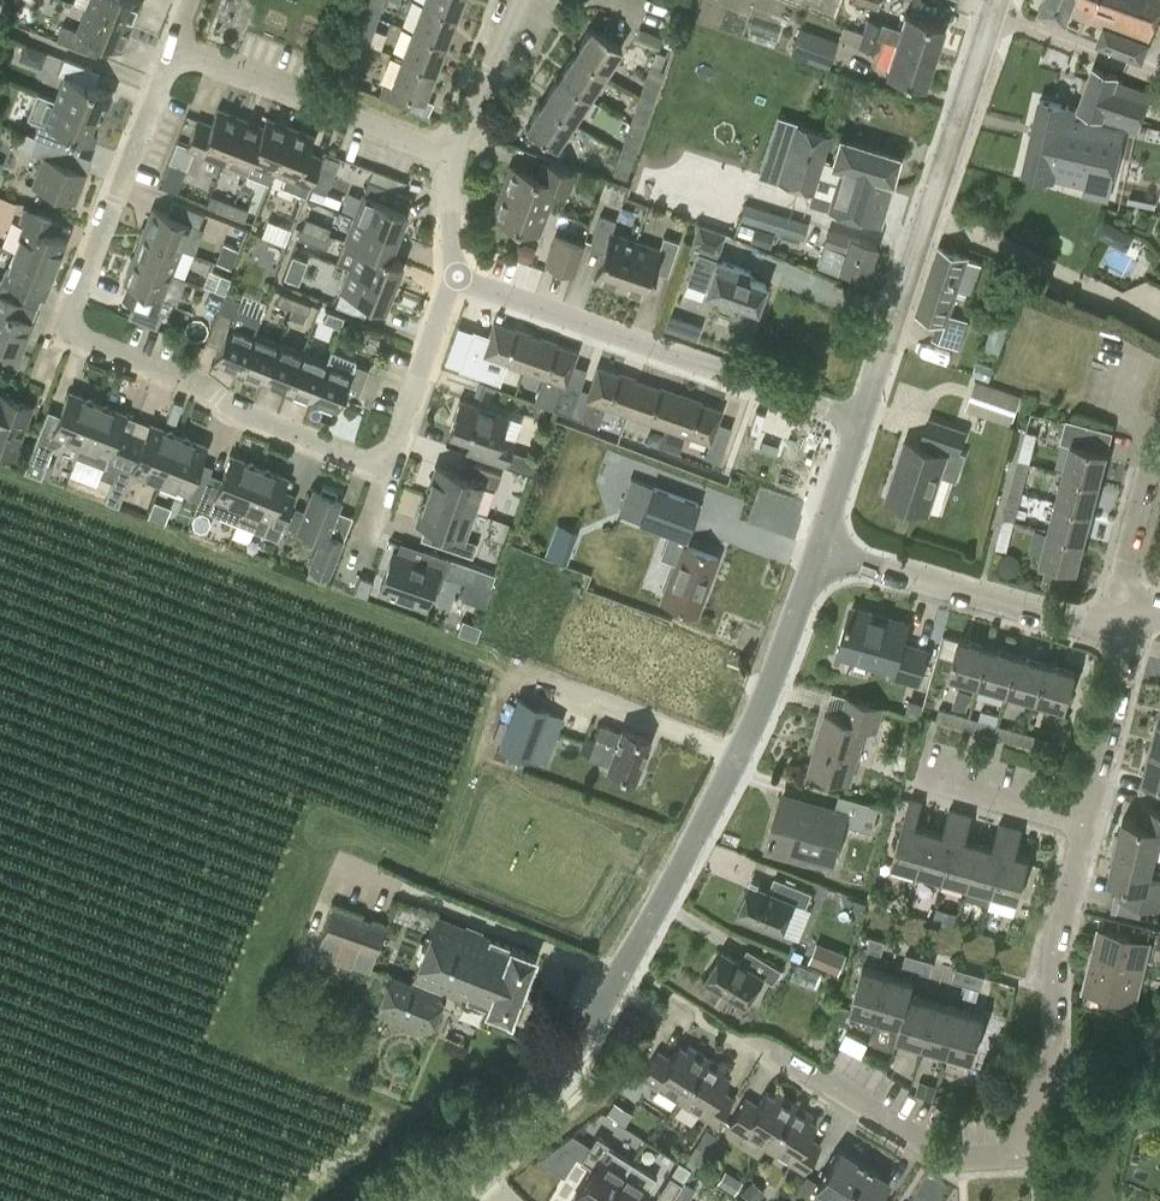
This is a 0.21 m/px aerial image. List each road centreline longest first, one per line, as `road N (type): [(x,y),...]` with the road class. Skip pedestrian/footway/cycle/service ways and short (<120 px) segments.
road 1 (residential): [(161,48),(72,306),(74,328),(89,341),(386,470),(454,277)]
road 2 (residential): [(461,1164),(568,1060),(665,896),(768,697),(817,554)]
road 3 (residential): [(740,1027),(948,1158),(1011,1157),(1051,1069),(1054,954),(1084,823)]
road 4 (residential): [(862,419),(454,277)]
road 5 (residential): [(862,419),(994,13)]
road 6 (residential): [(1129,621),(1096,629),(817,554)]
road 7 (residential): [(455,155),(161,48)]
road 8 (residential): [(1129,621),(1123,583),(1159,416)]
road 9 (residential): [(1084,823),(1129,621)]
road 10 (residential): [(1159,75),(994,13)]
road 11 (residential): [(455,155),(518,0)]
road 12 (residential): [(924,779),(1084,823)]
road 13 (residential): [(817,554),(862,419)]
road 14 (residential): [(454,277),(455,155)]

